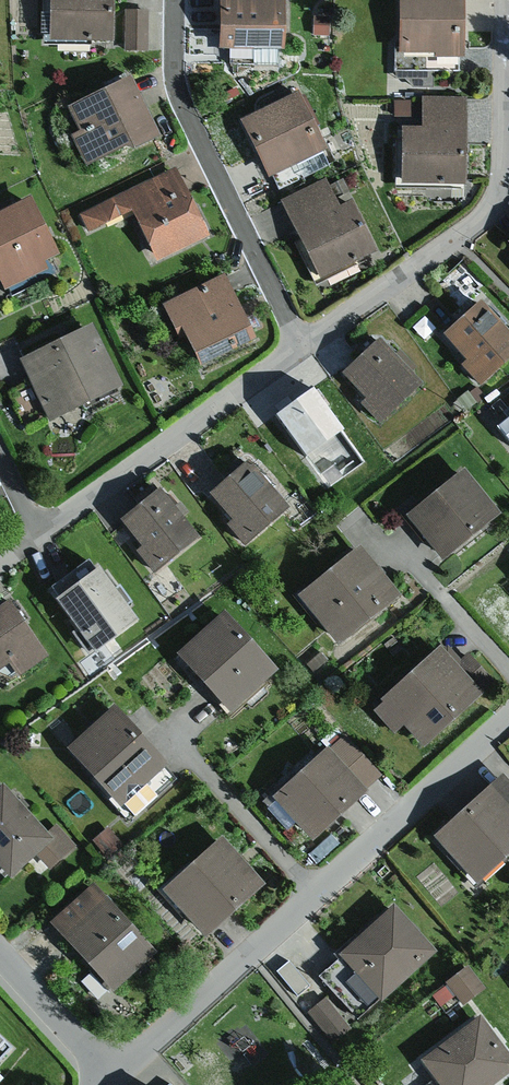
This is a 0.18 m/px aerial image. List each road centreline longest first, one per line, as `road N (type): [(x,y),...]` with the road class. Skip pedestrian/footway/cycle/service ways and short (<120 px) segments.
road 1 (residential): [(108,1077),(508,714)]
road 2 (residential): [(300,348),(457,238),(495,201),(504,173),(506,0)]
road 3 (residential): [(175,0),(183,107),(300,348)]
road 4 (residential): [(37,538),(300,348)]
road 5 (residential): [(0,952),(108,1077)]

